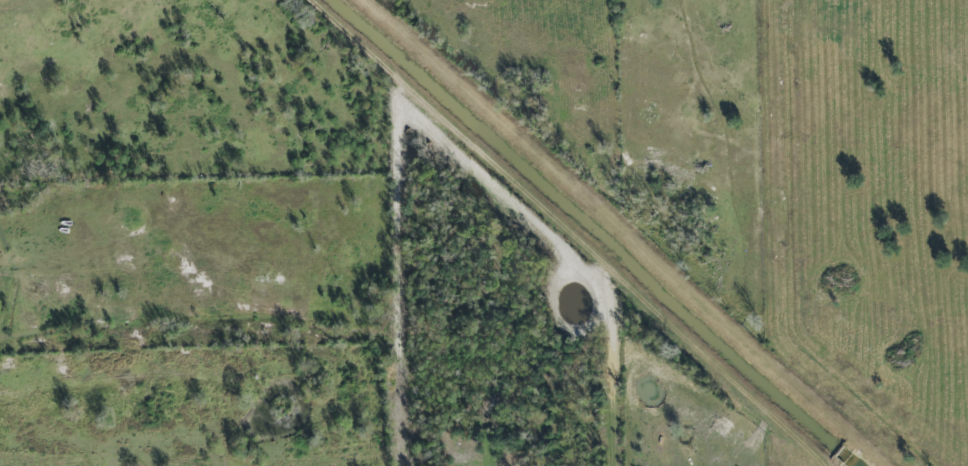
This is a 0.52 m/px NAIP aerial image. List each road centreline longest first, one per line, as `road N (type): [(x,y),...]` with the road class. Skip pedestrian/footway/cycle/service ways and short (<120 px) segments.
road 1 (track): [(889,465),(367,0)]
road 2 (track): [(826,465),(317,0)]

